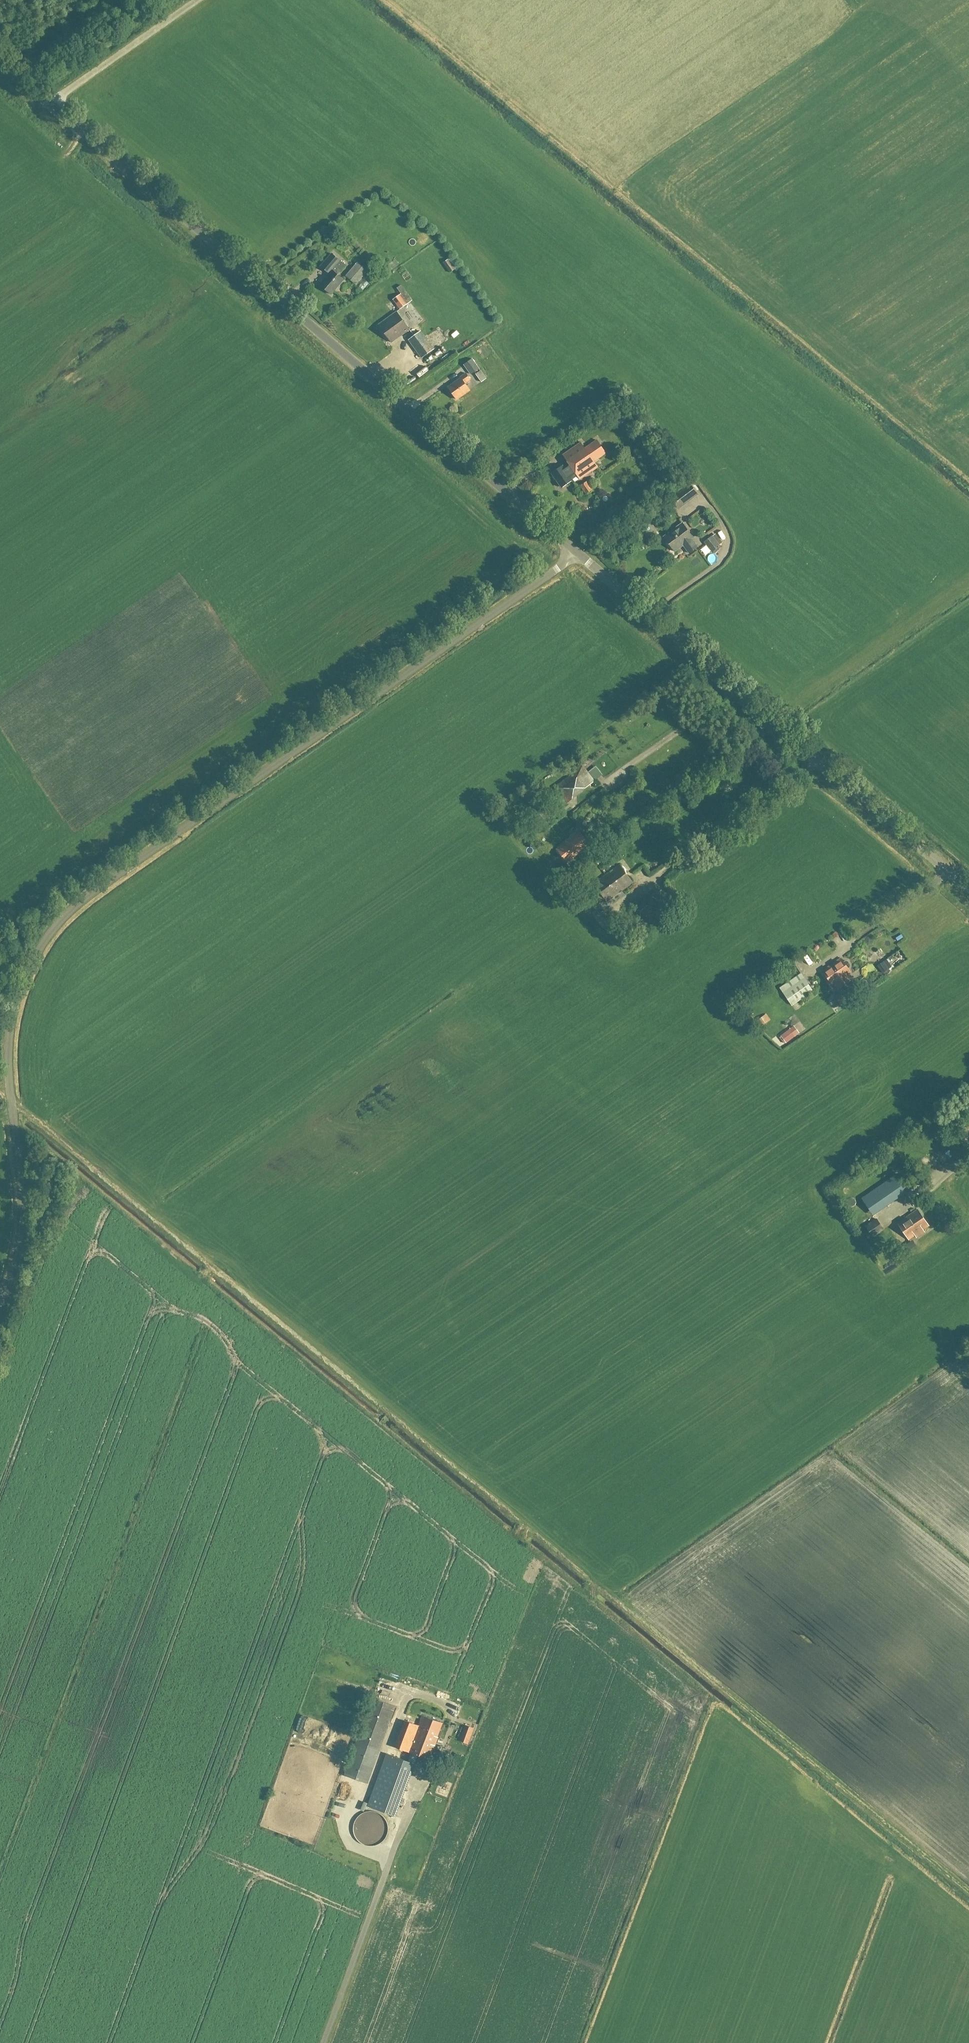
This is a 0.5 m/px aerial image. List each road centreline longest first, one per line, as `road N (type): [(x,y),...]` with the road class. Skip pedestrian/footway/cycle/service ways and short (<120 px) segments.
road 1 (unclassified): [(0,1313),(23,1243),(8,1056),(13,1018),(33,962),(64,922),(577,553)]
road 2 (unclassified): [(577,553),(0,64)]
road 3 (unclassified): [(968,891),(577,553)]

